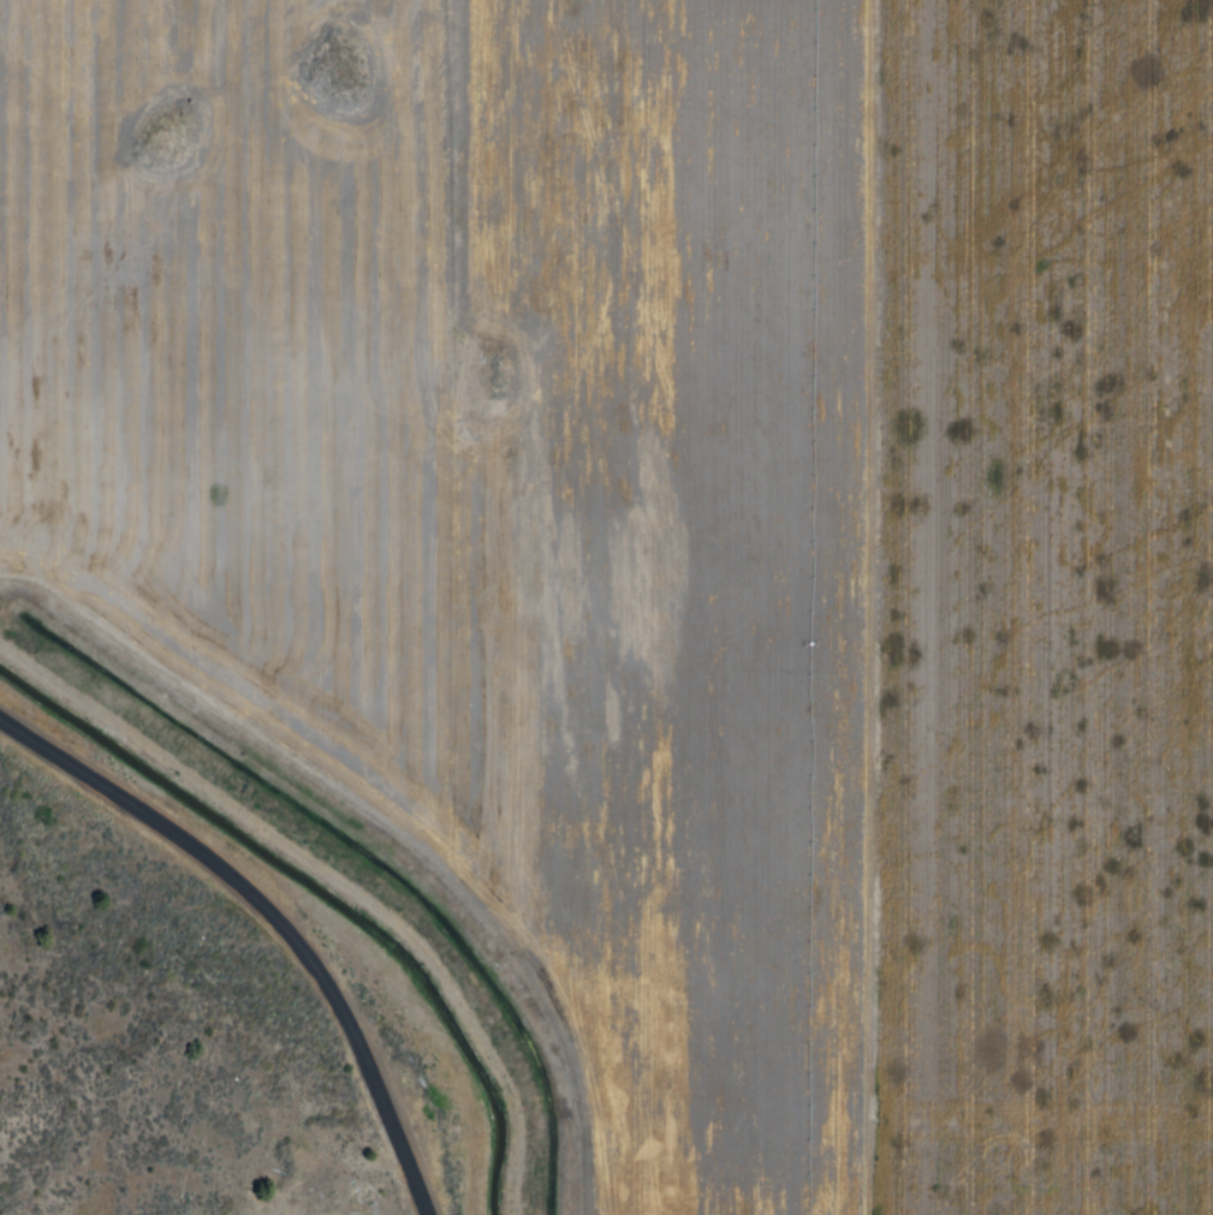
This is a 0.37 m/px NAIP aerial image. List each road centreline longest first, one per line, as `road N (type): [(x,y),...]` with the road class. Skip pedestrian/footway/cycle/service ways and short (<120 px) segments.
road 1 (tertiary): [(0,717),(216,864),(297,941),(359,1042),(428,1214)]

